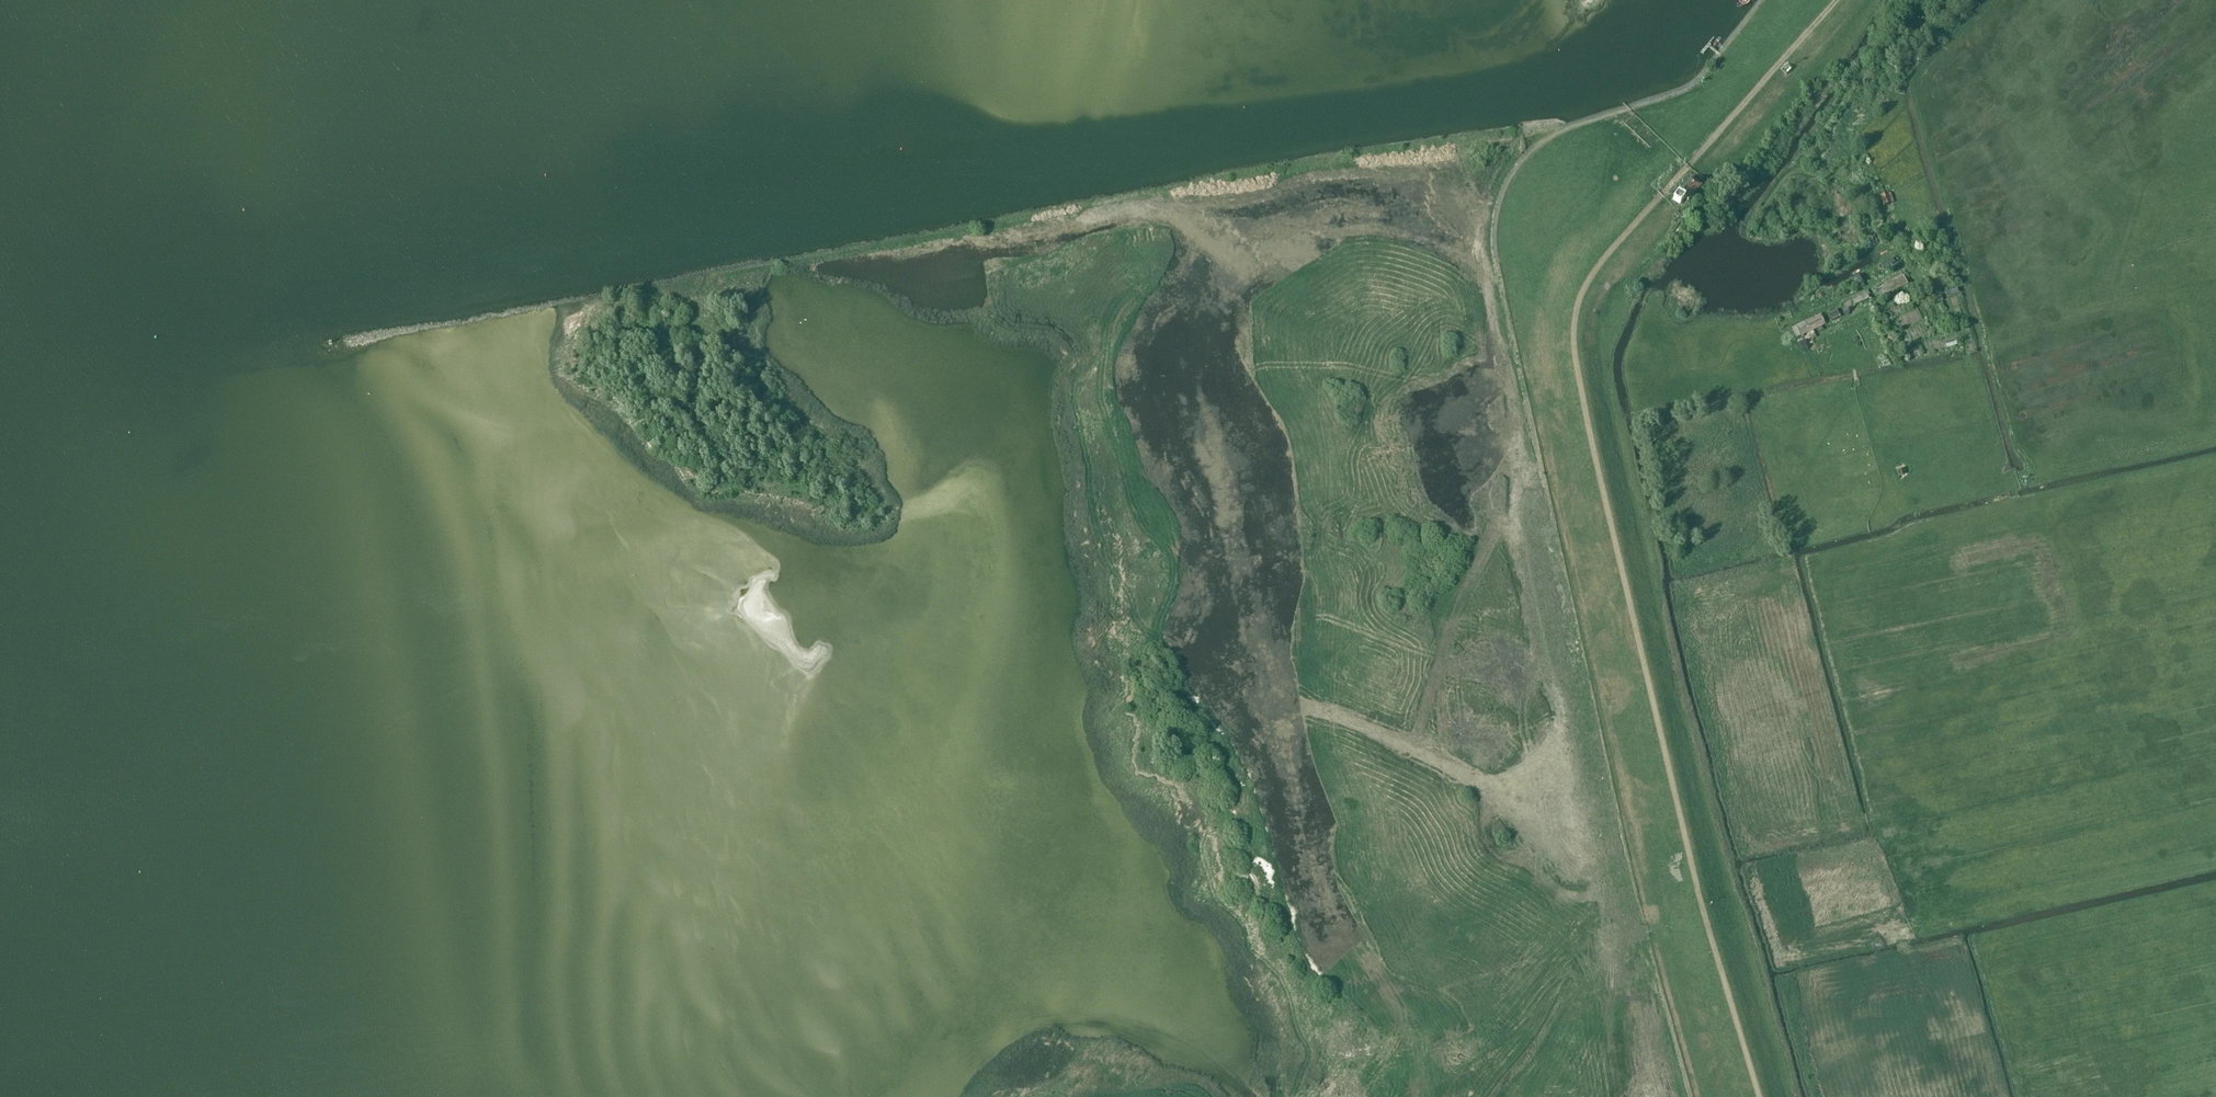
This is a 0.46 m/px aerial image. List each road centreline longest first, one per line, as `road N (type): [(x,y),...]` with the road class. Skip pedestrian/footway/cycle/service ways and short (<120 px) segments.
road 1 (track): [(1757,1096),(1698,907),(1572,356),(1577,298),(1601,259)]
road 2 (track): [(1601,259),(1727,120)]
road 3 (track): [(1727,120),(1835,0)]

